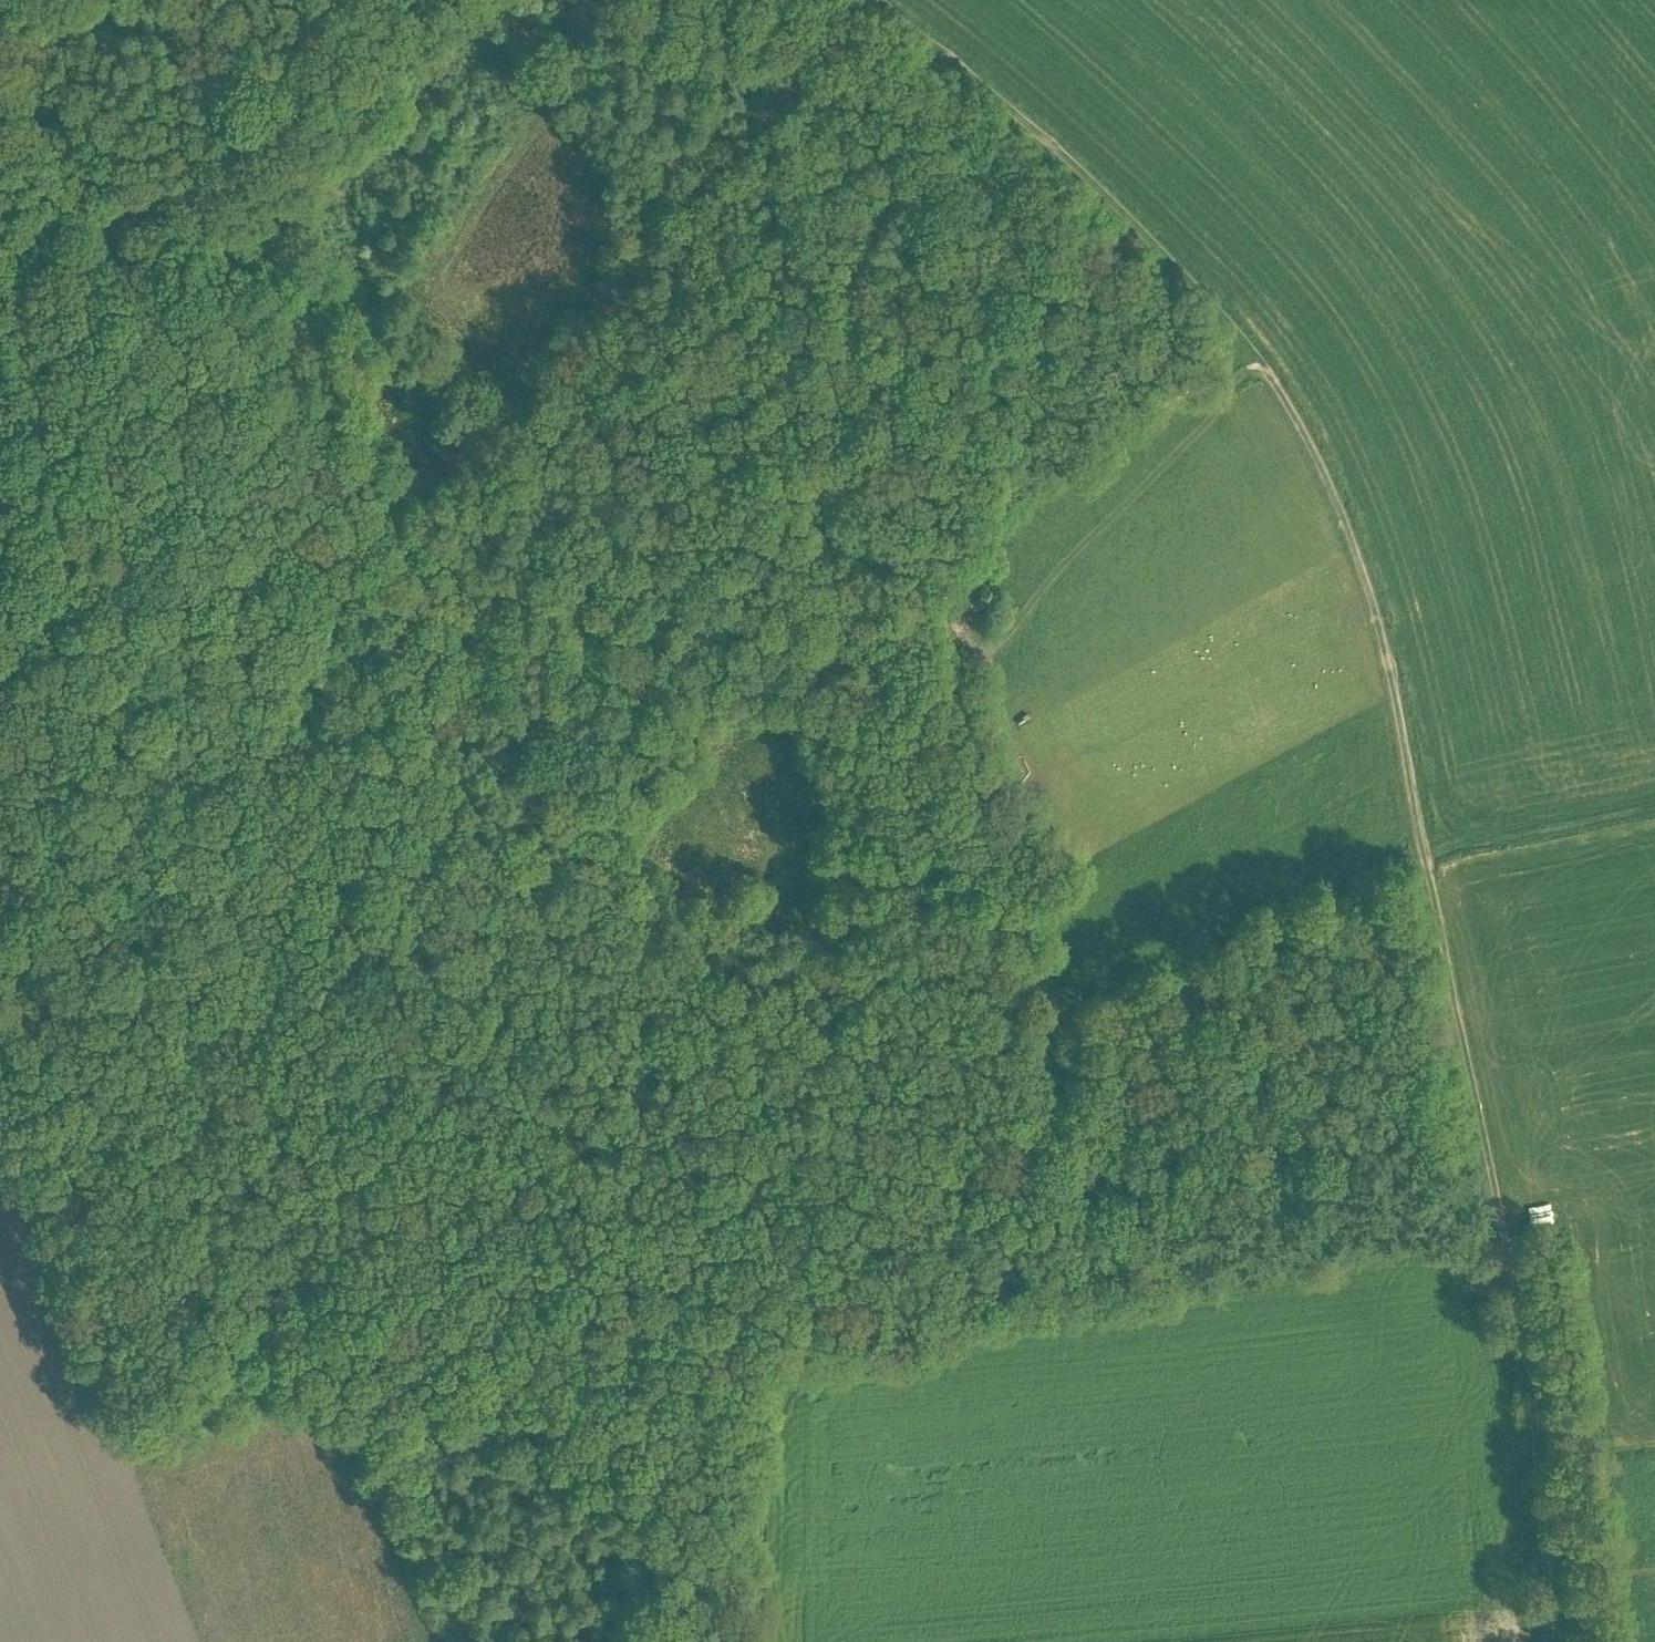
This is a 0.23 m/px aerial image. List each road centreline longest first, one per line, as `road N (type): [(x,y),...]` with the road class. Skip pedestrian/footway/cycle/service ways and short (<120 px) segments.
road 1 (track): [(1485,1147),(1382,631),(1302,425),(1274,376),(1123,212),(875,0)]
road 2 (track): [(1560,1641),(1530,1357),(1485,1147)]

